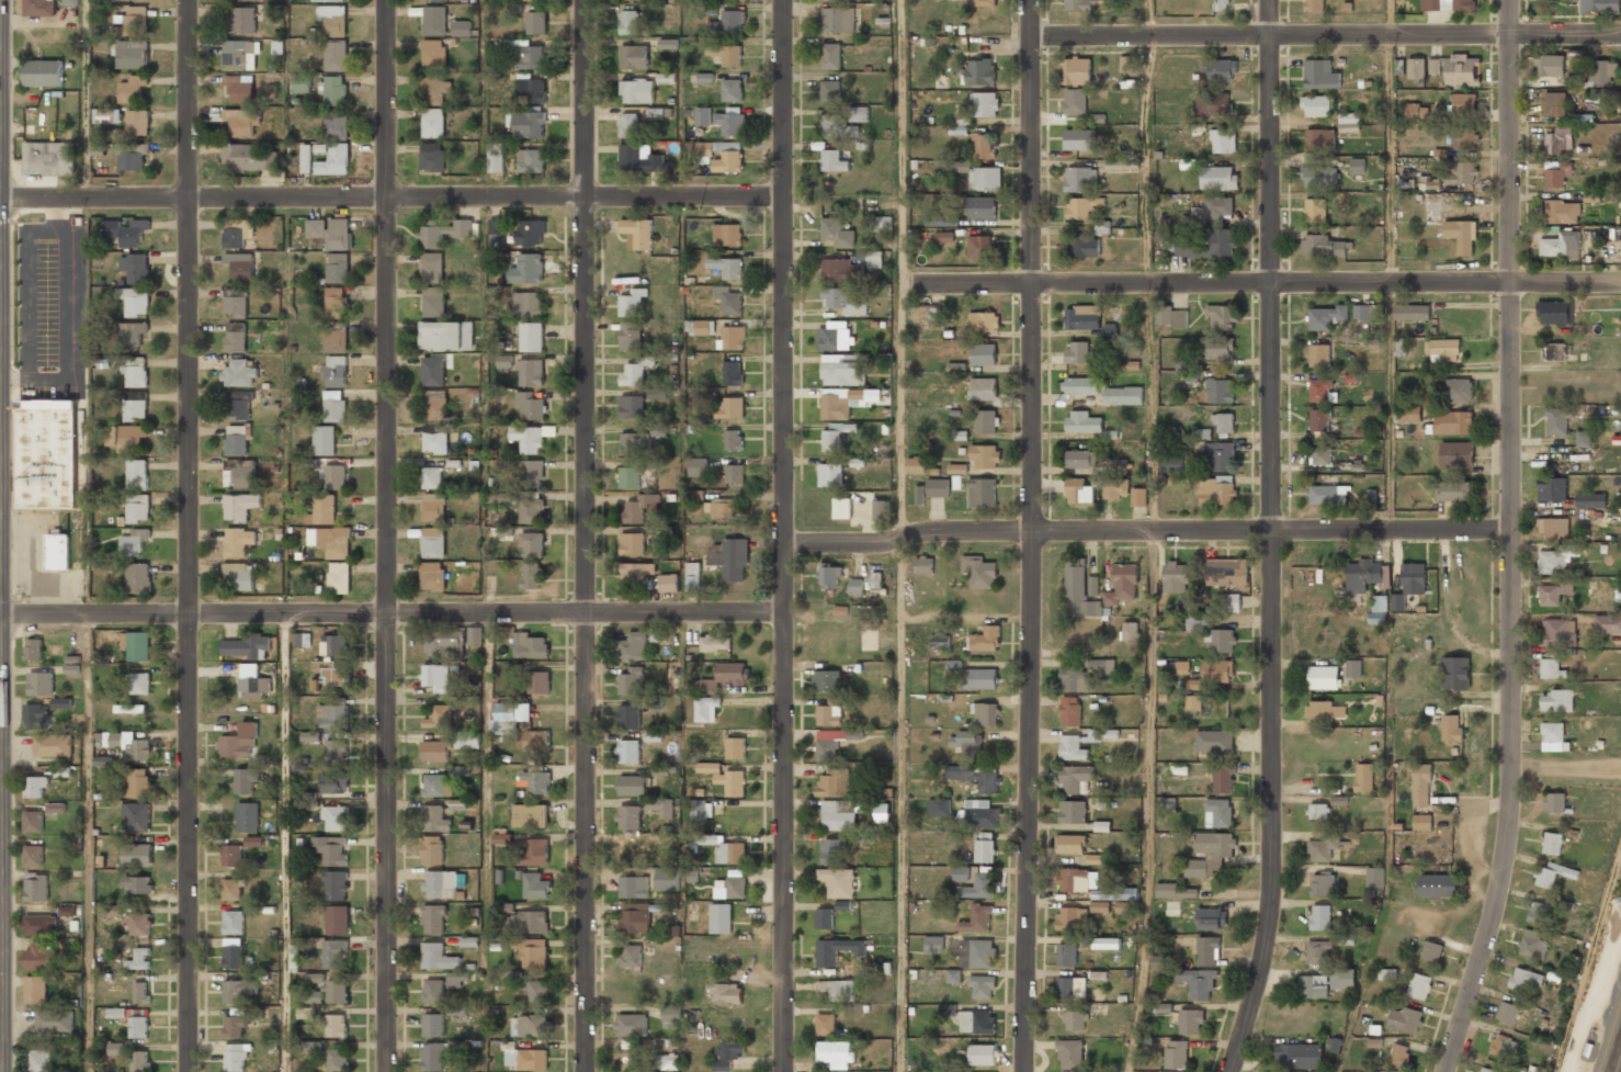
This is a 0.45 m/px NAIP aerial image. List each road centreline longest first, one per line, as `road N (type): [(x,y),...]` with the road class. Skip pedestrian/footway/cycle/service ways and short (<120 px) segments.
road 1 (residential): [(1509,0),(1507,836),(1444,1071)]
road 2 (residential): [(1267,0),(1272,860),(1260,970),(1229,1071)]
road 3 (residential): [(1030,0),(1025,1071)]
road 4 (residential): [(583,0),(587,1071)]
road 5 (residential): [(385,0),(388,1071)]
road 6 (residential): [(191,0),(189,1071)]
road 7 (residential): [(784,0),(784,1071)]
road 8 (residential): [(785,196),(0,200)]
road 9 (residential): [(783,612),(0,615)]
road 10 (residential): [(1510,530),(1033,531),(784,544)]
road 11 (residential): [(1509,282),(899,283)]
road 12 (residential): [(1509,36),(1030,37)]

